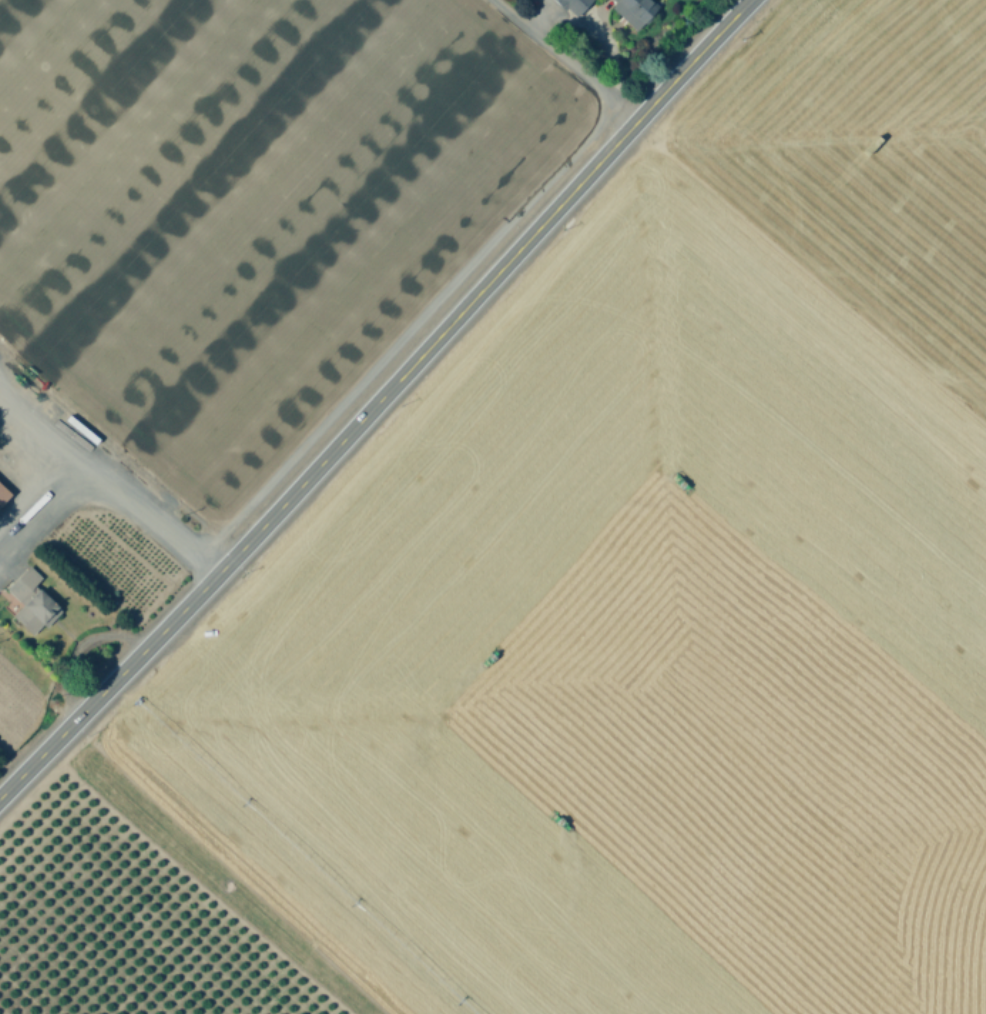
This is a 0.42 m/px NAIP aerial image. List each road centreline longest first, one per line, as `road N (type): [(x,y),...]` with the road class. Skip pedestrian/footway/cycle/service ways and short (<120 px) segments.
road 1 (primary): [(0,797),(750,0)]

